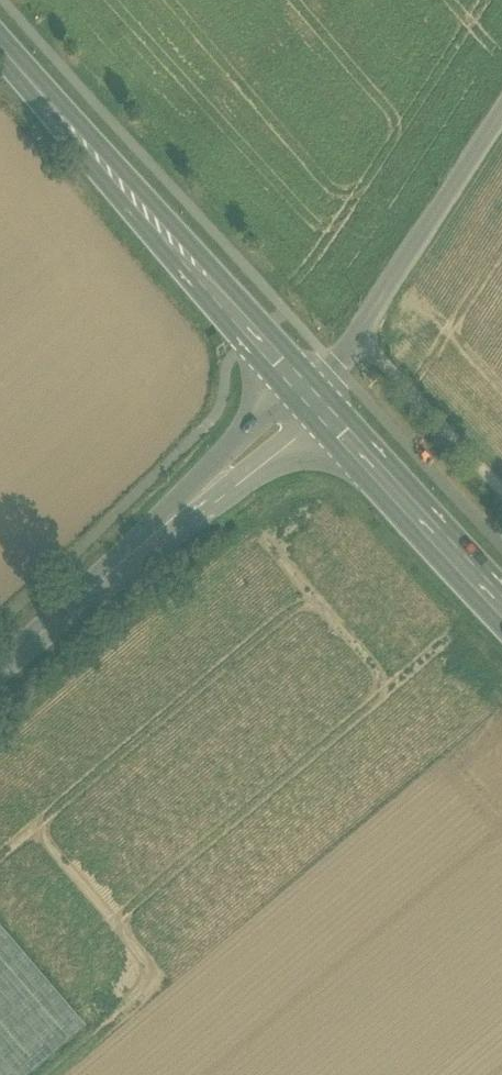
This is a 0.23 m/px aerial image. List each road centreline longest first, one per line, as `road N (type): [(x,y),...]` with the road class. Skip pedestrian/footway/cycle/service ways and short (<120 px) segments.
road 1 (primary): [(0,54),(307,401)]
road 2 (tertiary): [(0,671),(307,401)]
road 3 (unclassified): [(501,115),(307,401)]
road 4 (primary): [(307,401),(501,611)]
road 5 (track): [(501,488),(356,339)]

